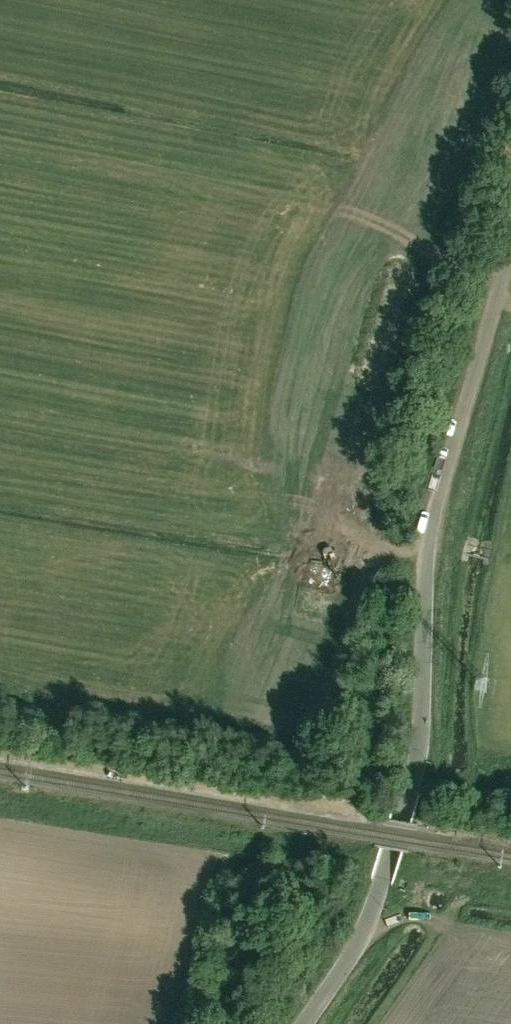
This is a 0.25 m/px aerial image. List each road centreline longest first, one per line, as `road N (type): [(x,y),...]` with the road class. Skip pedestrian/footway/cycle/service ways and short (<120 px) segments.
road 1 (unclassified): [(304,1023),(357,945),(409,789),(421,733),(427,551),(510,257)]

